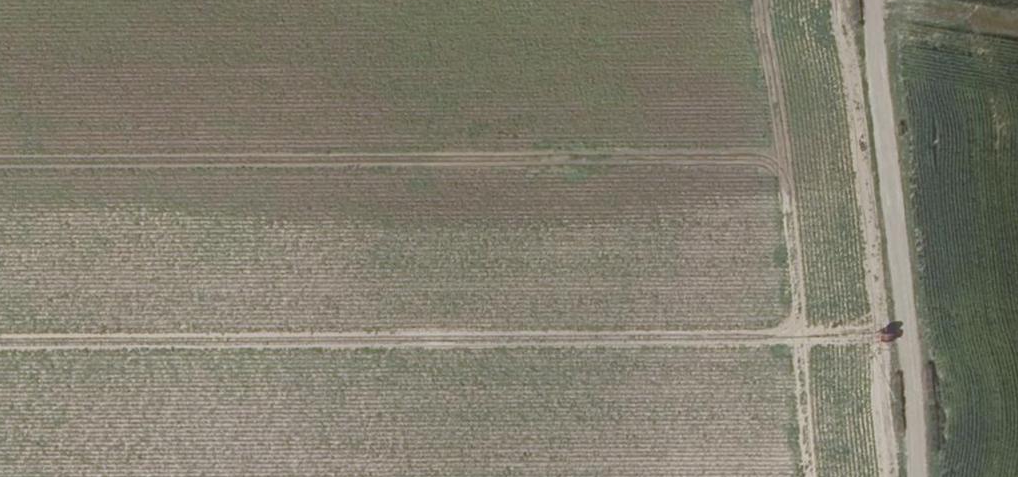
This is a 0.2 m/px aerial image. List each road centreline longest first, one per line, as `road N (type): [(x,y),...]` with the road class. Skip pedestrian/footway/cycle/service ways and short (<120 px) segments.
road 1 (track): [(923,476),(879,0)]

